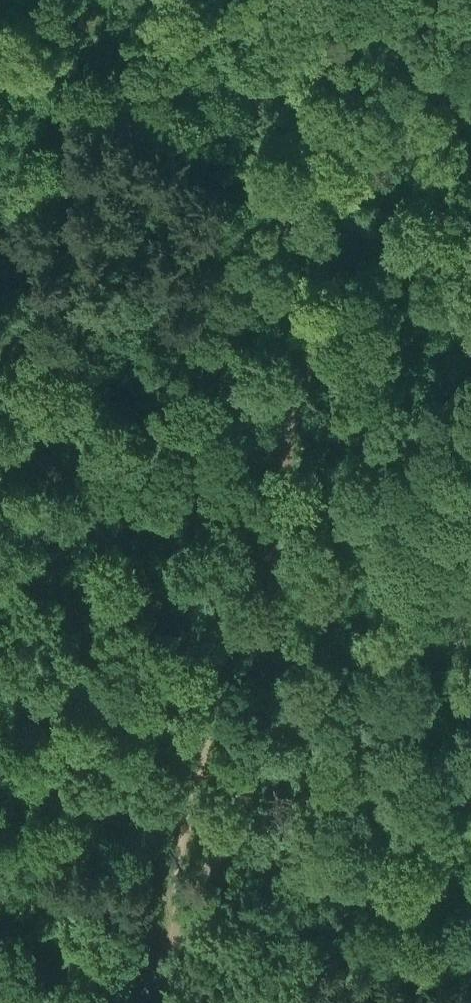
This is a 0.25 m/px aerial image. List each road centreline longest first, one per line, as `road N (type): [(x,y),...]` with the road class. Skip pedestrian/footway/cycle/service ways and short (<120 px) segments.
road 1 (track): [(179,935),(258,766),(280,615),(280,333),(255,0)]
road 2 (track): [(0,413),(64,477),(150,596),(186,674),(193,744),(179,935)]

